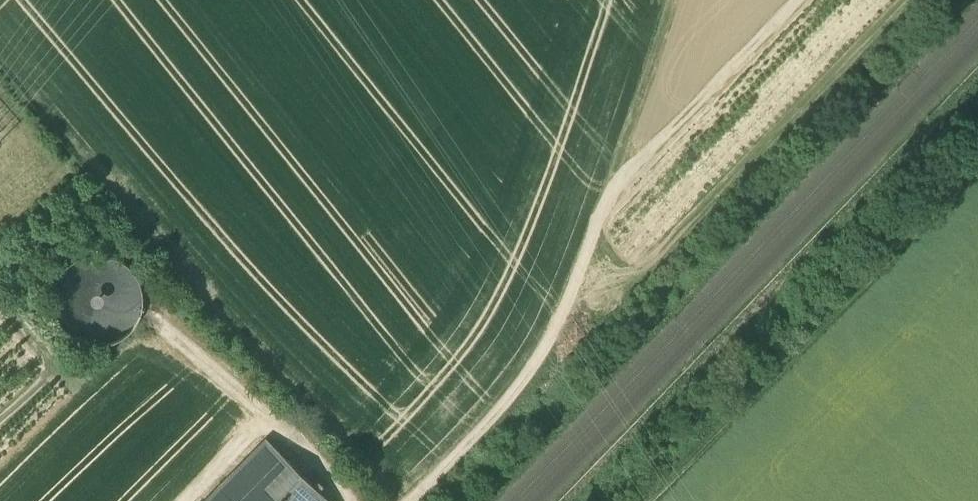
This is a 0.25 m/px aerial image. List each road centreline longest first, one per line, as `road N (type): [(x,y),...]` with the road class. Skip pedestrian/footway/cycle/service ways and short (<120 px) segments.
road 1 (track): [(671,0),(559,319),(493,420),(409,500)]
road 2 (track): [(647,500),(977,161)]
road 3 (track): [(619,159),(778,0)]

